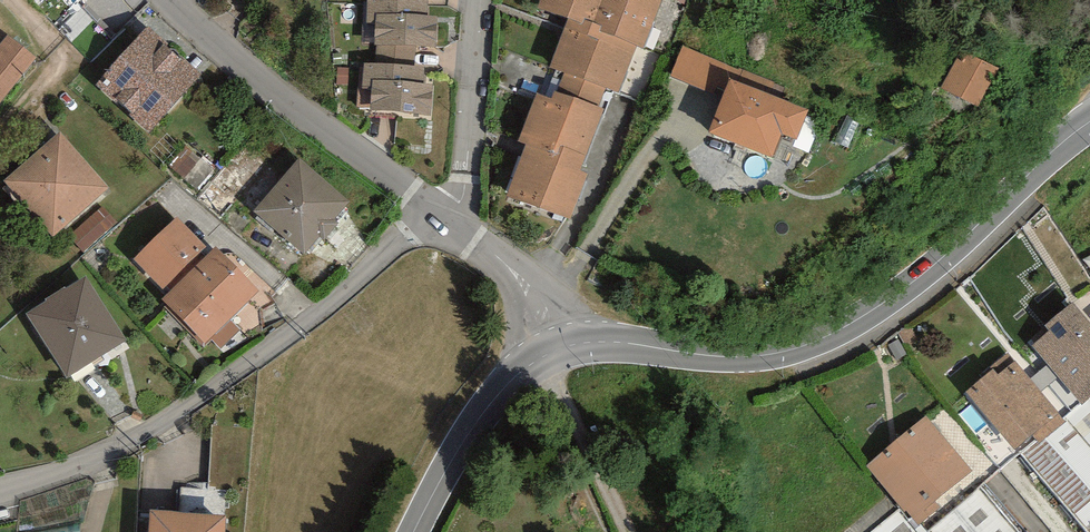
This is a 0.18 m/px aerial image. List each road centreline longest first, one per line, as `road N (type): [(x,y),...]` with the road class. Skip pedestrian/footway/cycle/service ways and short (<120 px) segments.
road 1 (tertiary): [(556,348),(607,341),(760,355),(804,346),(916,278),(1089,122)]
road 2 (residential): [(430,214),(321,316),(187,412),(84,466),(0,492)]
road 3 (unclassified): [(175,0),(430,214)]
road 4 (tertiary): [(414,531),(485,412),(519,371),(556,348)]
road 5 (residential): [(430,214),(467,167),(478,0)]
road 6 (track): [(628,531),(556,348)]
road 7 (unclassified): [(430,214),(515,279),(556,348)]

